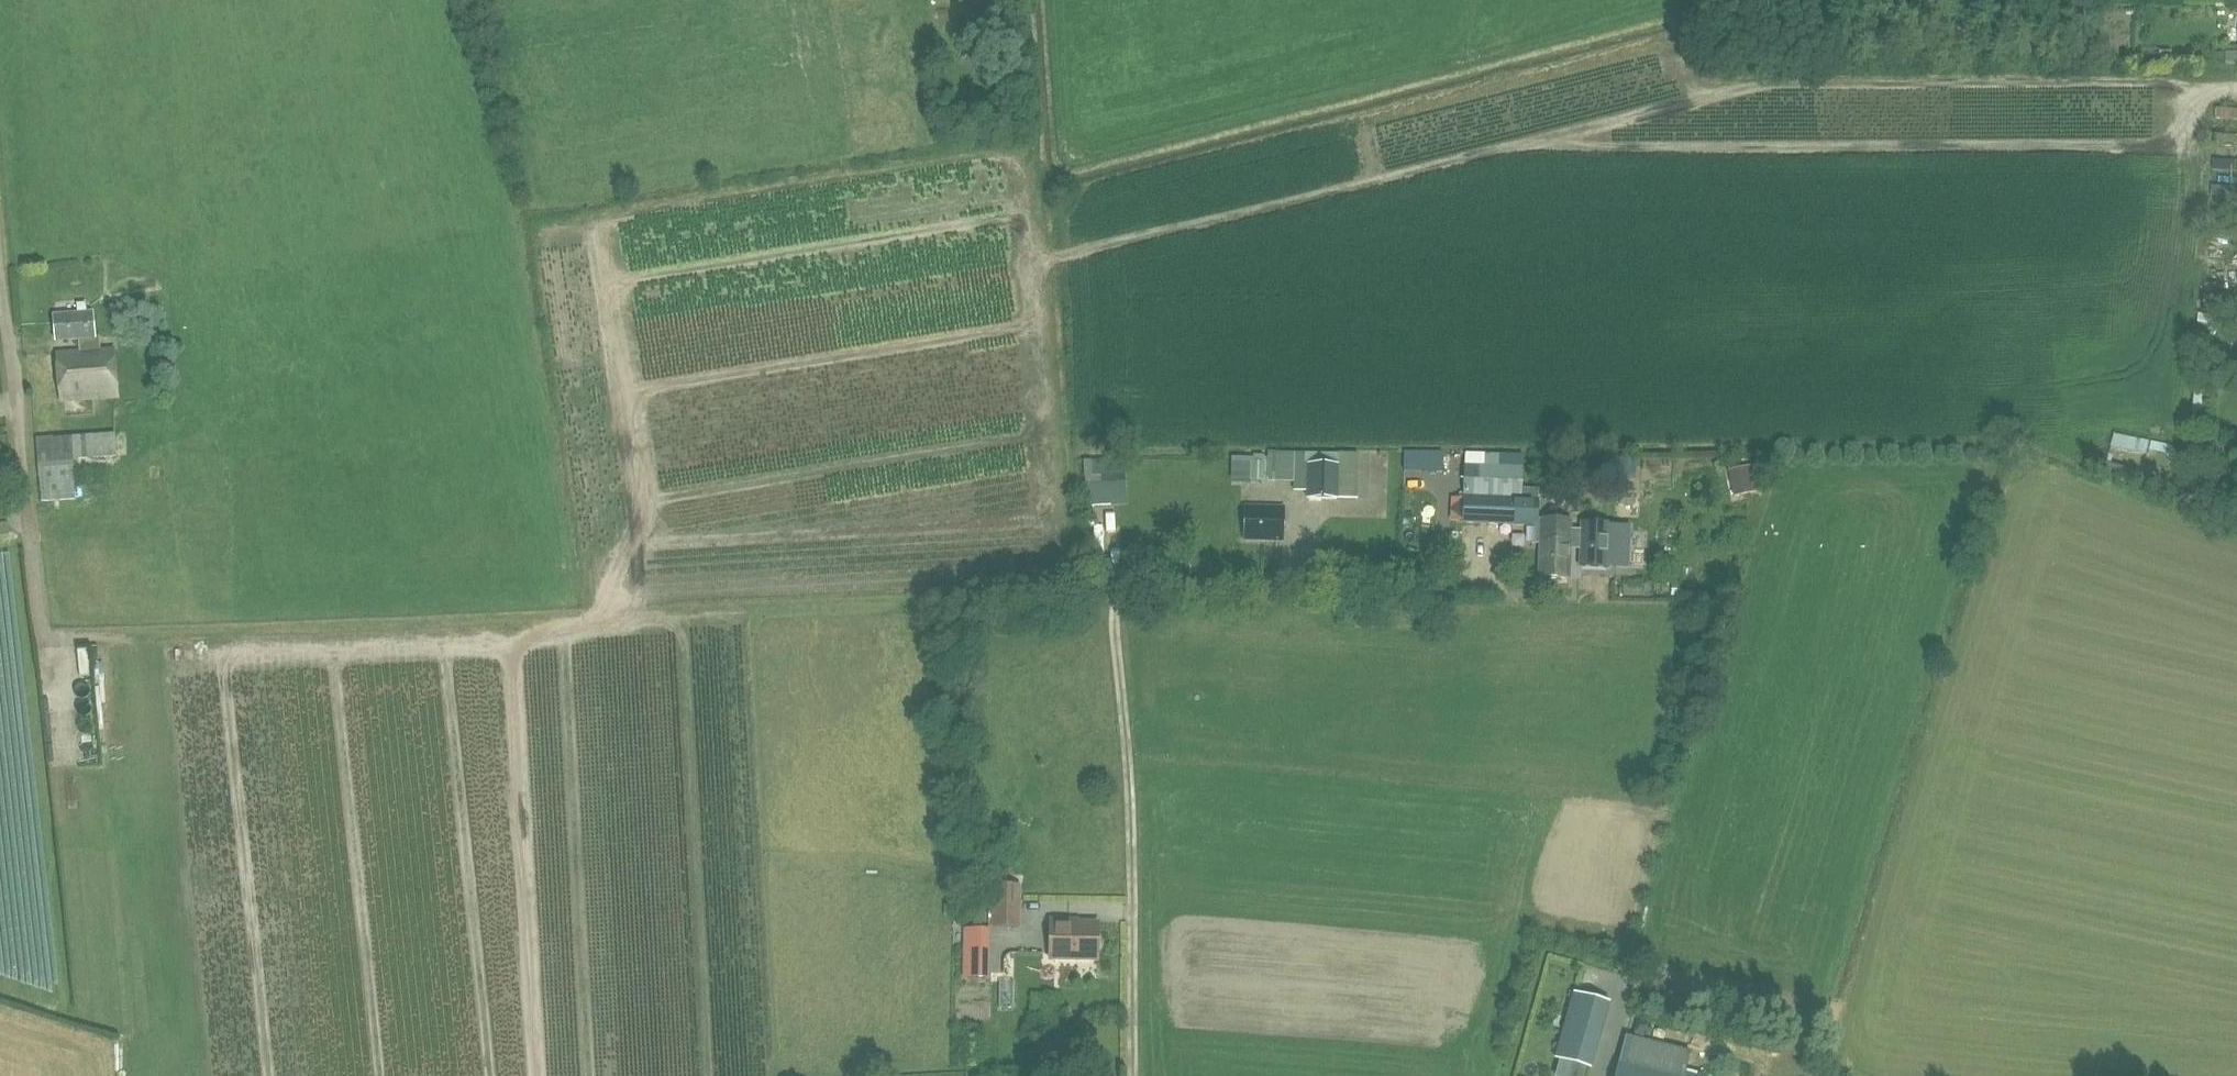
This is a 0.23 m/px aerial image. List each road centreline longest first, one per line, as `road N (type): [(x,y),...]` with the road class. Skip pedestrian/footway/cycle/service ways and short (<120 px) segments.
road 1 (track): [(1120,596),(1114,612),(1129,759),(1132,1075)]
road 2 (track): [(1491,589),(1152,582),(1120,596)]
road 3 (track): [(44,640),(0,273)]

